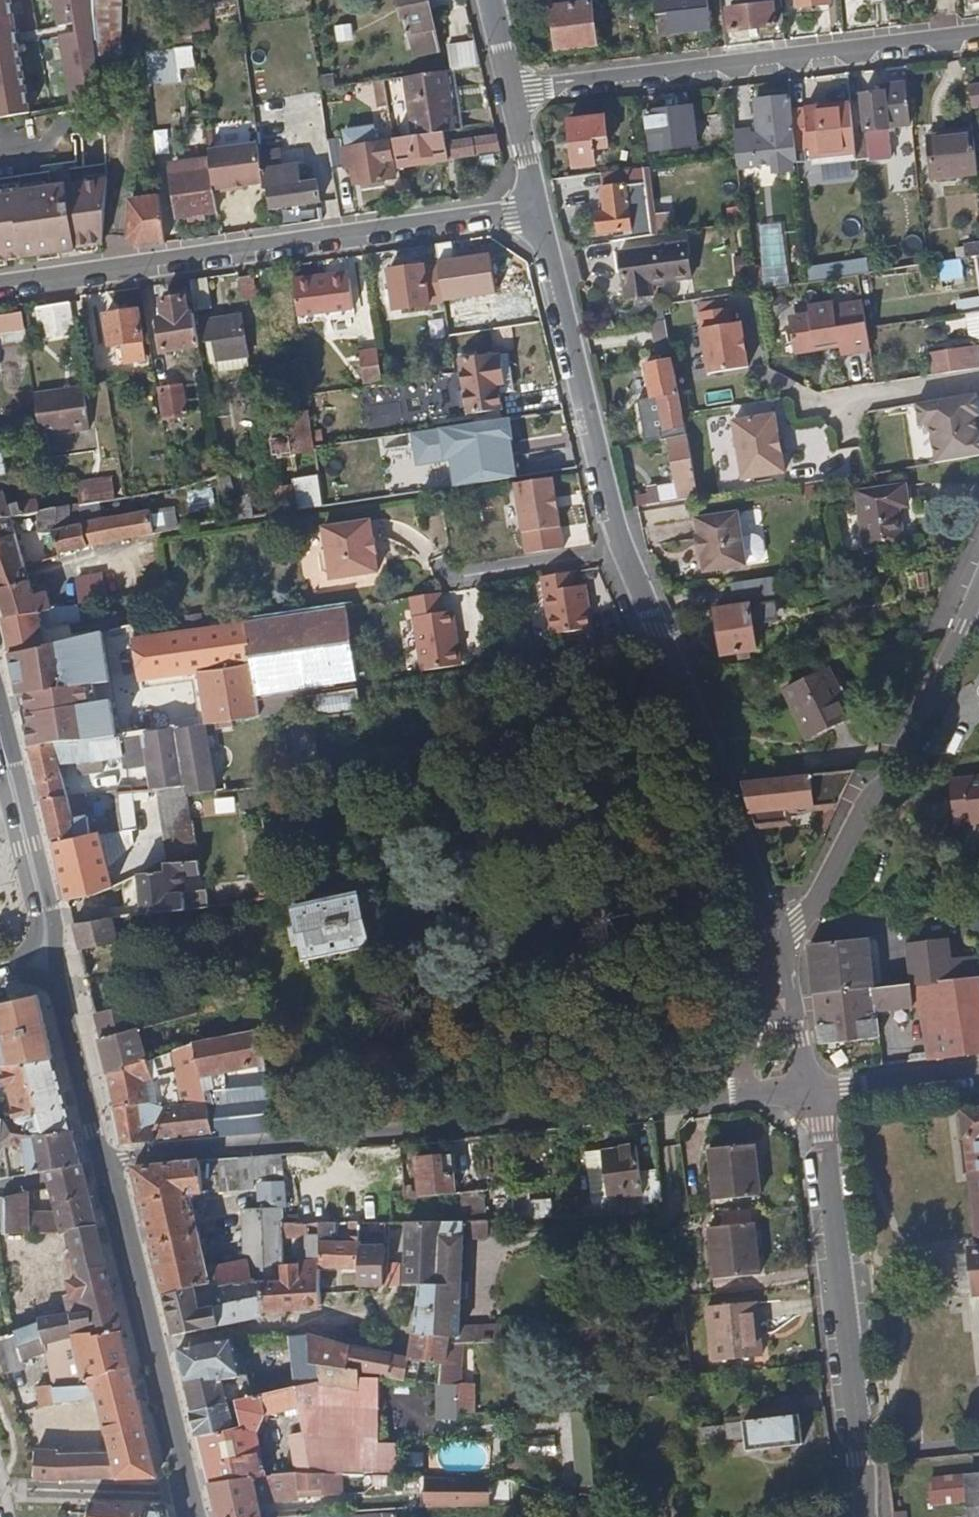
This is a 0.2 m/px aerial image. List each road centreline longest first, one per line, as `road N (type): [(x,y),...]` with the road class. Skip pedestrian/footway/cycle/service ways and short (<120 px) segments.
road 1 (residential): [(537,209),(616,523),(733,809),(778,952)]
road 2 (residential): [(107,1166),(133,1153),(810,1093)]
road 3 (residential): [(0,288),(537,209)]
road 4 (residential): [(512,93),(978,37)]
road 5 (residential): [(865,1516),(822,1126),(810,1093)]
road 6 (residential): [(778,952),(824,891),(978,586)]
road 7 (tertiary): [(194,1516),(107,1166)]
road 8 (tertiary): [(0,731),(50,955)]
road 9 (tertiary): [(107,1166),(50,955)]
road 10 (residential): [(810,1093),(978,1074)]
road 11 (residential): [(810,1093),(778,952)]

